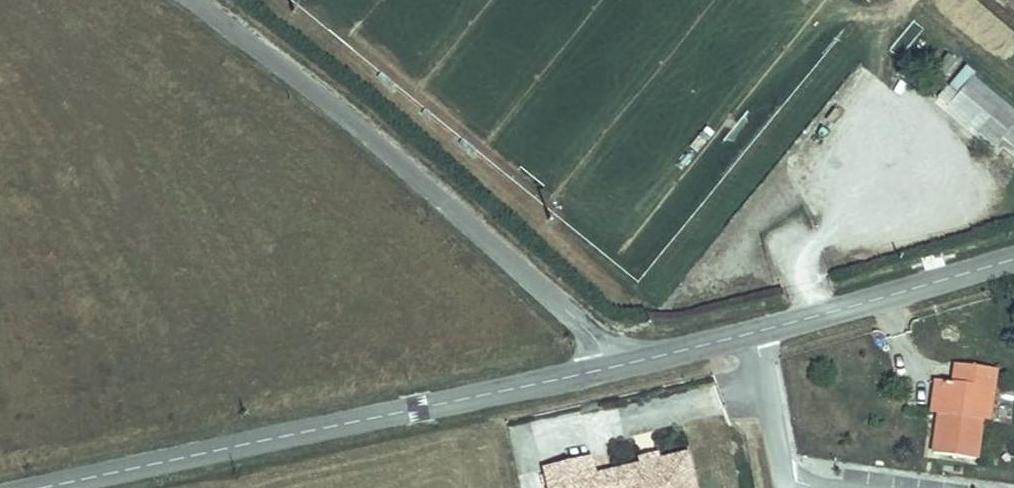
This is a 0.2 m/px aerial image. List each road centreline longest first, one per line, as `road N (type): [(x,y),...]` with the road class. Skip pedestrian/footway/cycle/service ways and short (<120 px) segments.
road 1 (tertiary): [(45,487),(609,366)]
road 2 (unclassified): [(198,0),(575,317),(599,340),(609,366)]
road 3 (tertiary): [(752,334),(1013,261)]
road 4 (residential): [(752,334),(780,480),(876,487)]
road 5 (tertiary): [(609,366),(752,334)]

